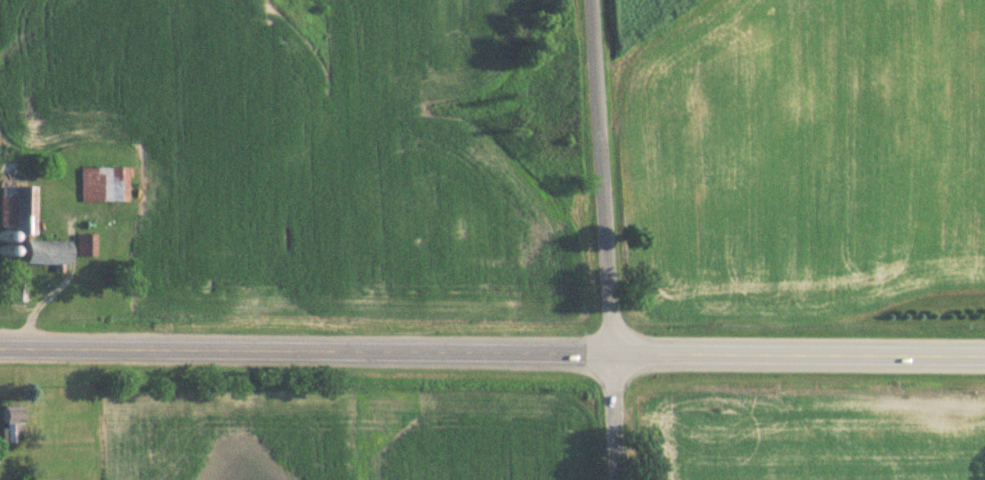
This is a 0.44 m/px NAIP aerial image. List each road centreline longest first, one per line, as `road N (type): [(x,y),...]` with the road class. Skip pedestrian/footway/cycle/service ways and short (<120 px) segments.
road 1 (tertiary): [(0,347),(612,352)]
road 2 (residential): [(617,479),(592,0)]
road 3 (tertiary): [(984,356),(612,352)]

